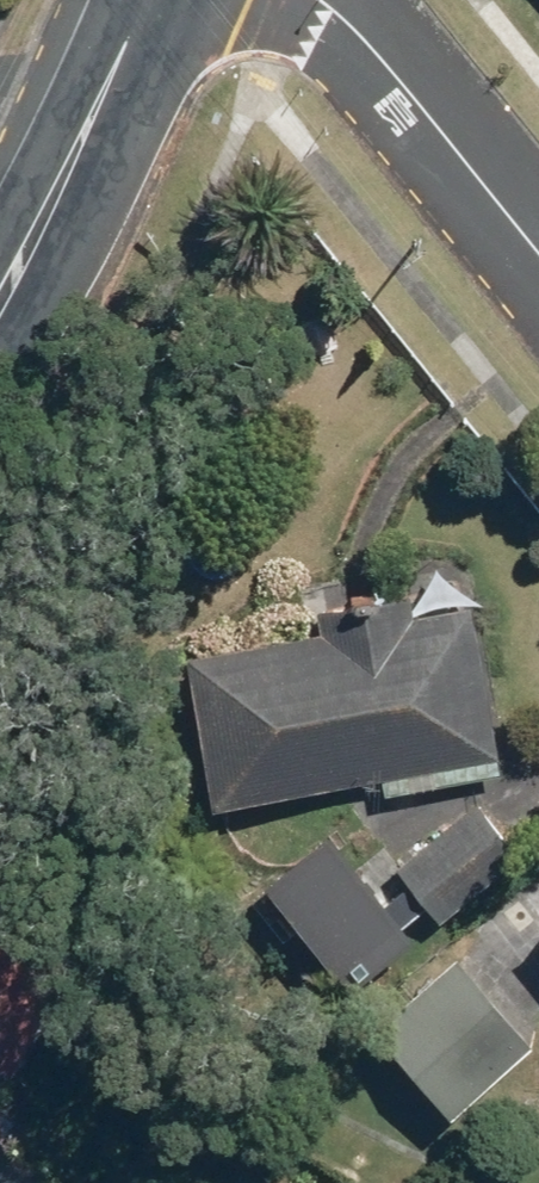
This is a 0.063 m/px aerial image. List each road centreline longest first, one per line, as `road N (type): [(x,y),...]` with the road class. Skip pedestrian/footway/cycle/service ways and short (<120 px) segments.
road 1 (residential): [(314,0),(397,82),(538,253)]
road 2 (tertiary): [(143,0),(41,232),(0,304)]

